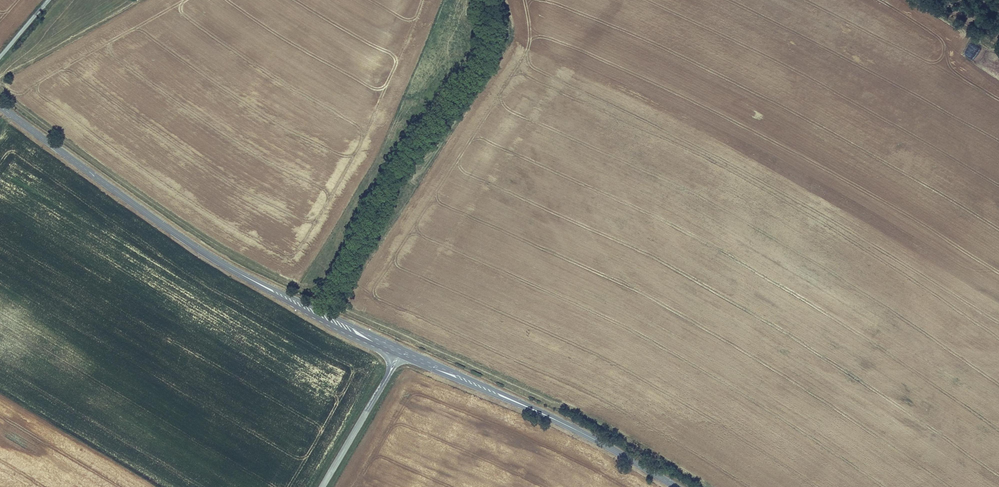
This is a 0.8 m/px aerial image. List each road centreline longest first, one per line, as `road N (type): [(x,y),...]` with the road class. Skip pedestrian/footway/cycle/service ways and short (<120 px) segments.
road 1 (track): [(320,311),(395,175),(484,63),(490,35),(483,0)]
road 2 (tertiary): [(233,270),(358,337),(541,413)]
road 3 (tertiary): [(541,413),(233,270)]
road 4 (tertiary): [(0,106),(233,270)]
road 5 (track): [(0,78),(139,0)]
road 6 (tertiary): [(541,413),(679,486)]

